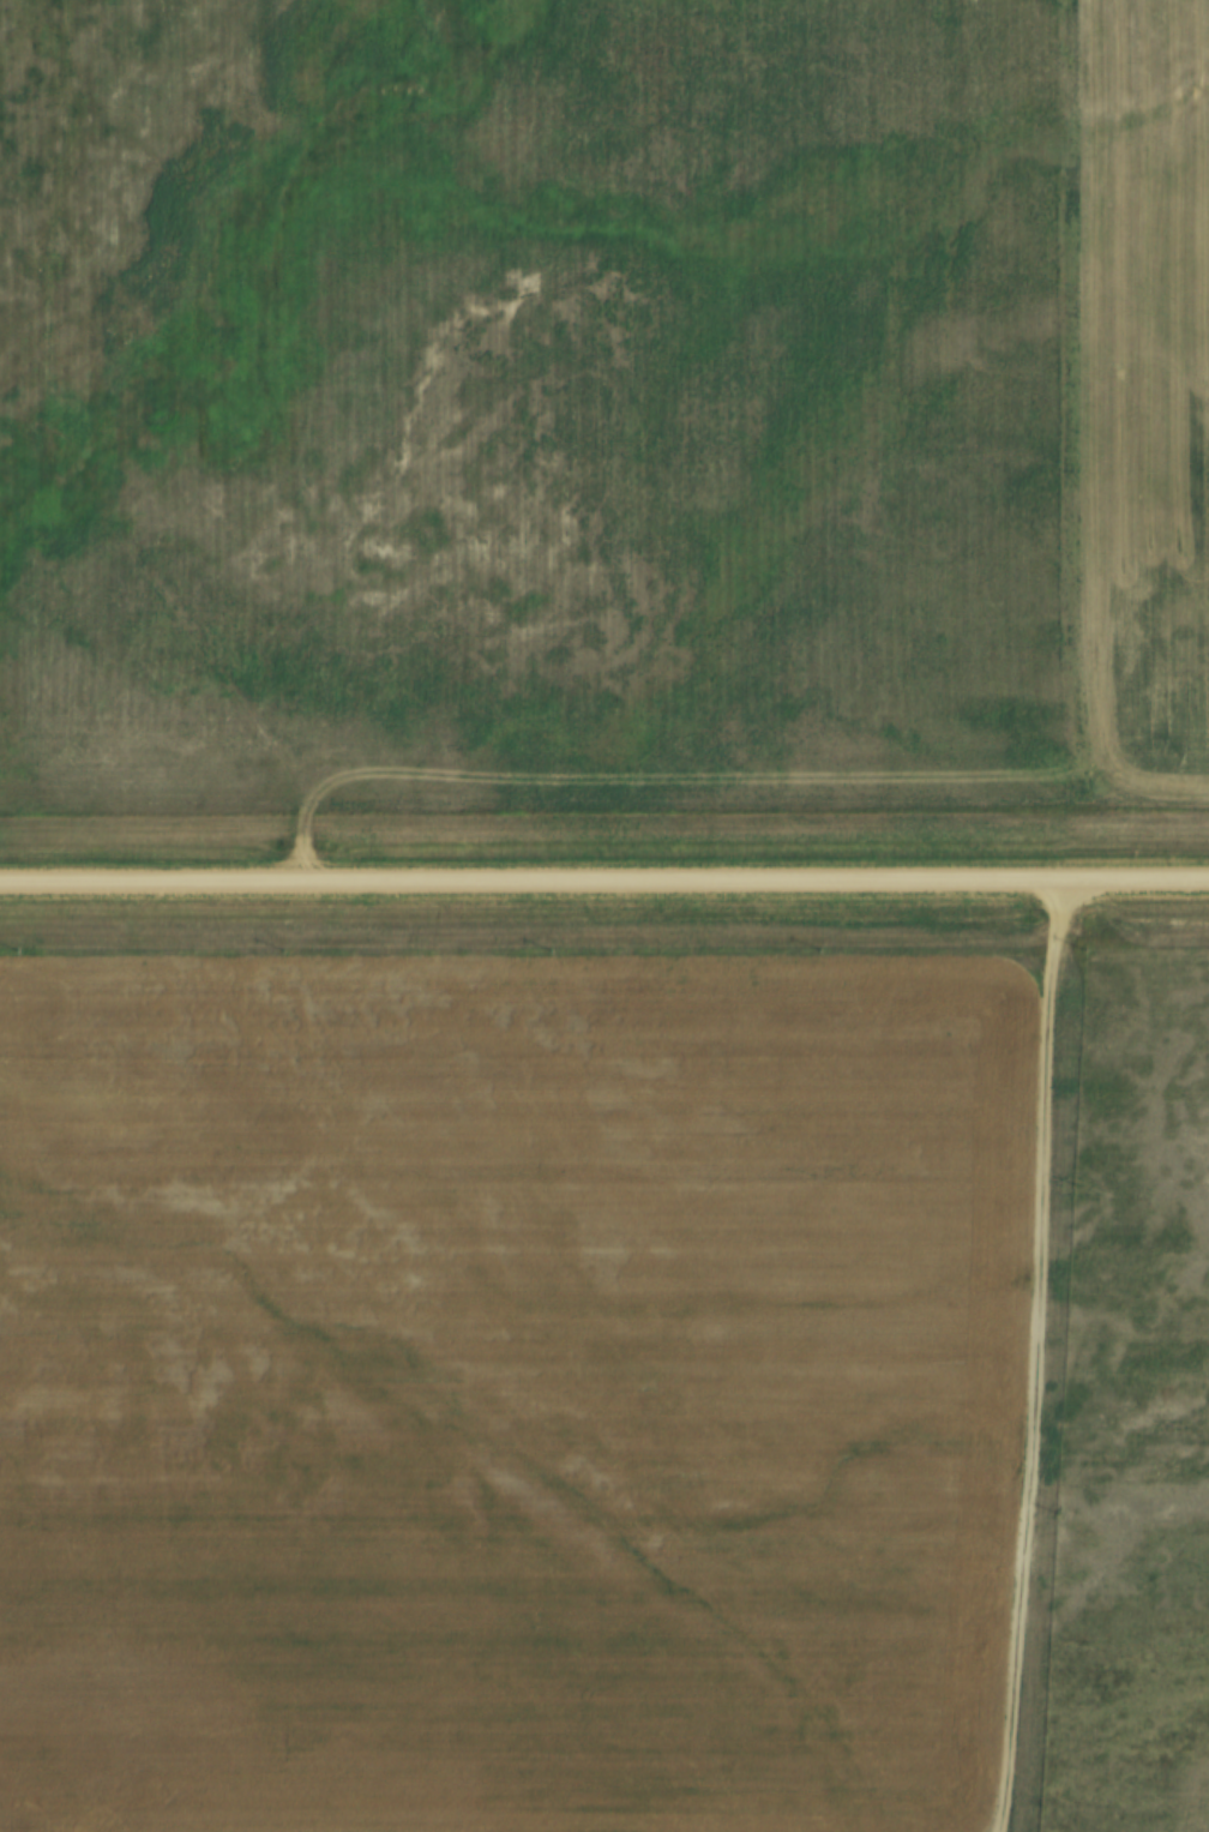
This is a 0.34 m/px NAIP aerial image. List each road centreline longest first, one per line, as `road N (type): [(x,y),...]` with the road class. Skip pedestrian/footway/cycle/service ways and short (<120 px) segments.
road 1 (residential): [(1208,881),(0,886)]
road 2 (track): [(1003,1831),(1060,882)]

